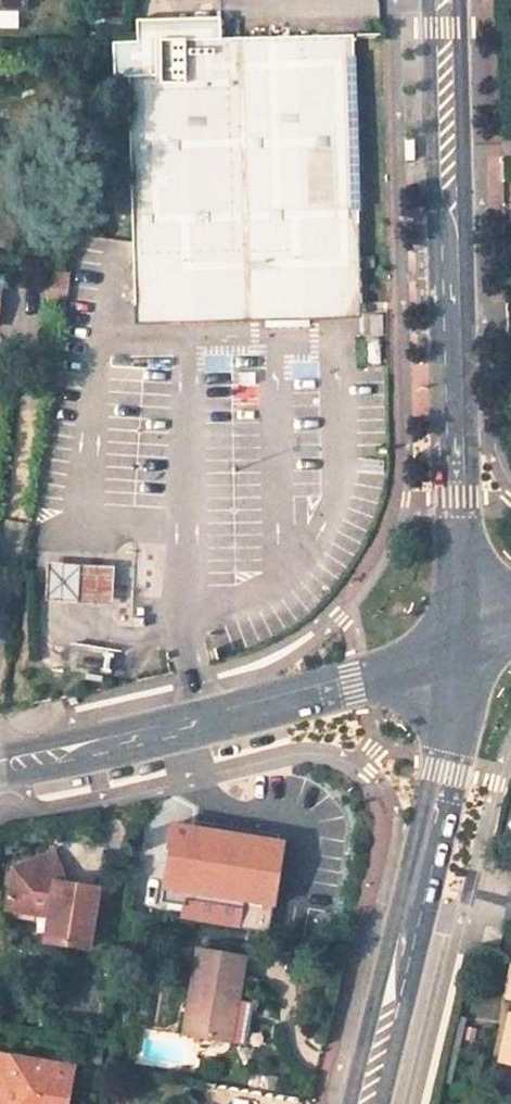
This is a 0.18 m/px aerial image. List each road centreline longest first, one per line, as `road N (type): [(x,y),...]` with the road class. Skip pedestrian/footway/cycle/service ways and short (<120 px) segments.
road 1 (tertiary): [(443,0),(459,650)]
road 2 (tertiary): [(0,766),(368,680),(459,650)]
road 3 (tertiary): [(459,650),(450,757),(368,1103)]

